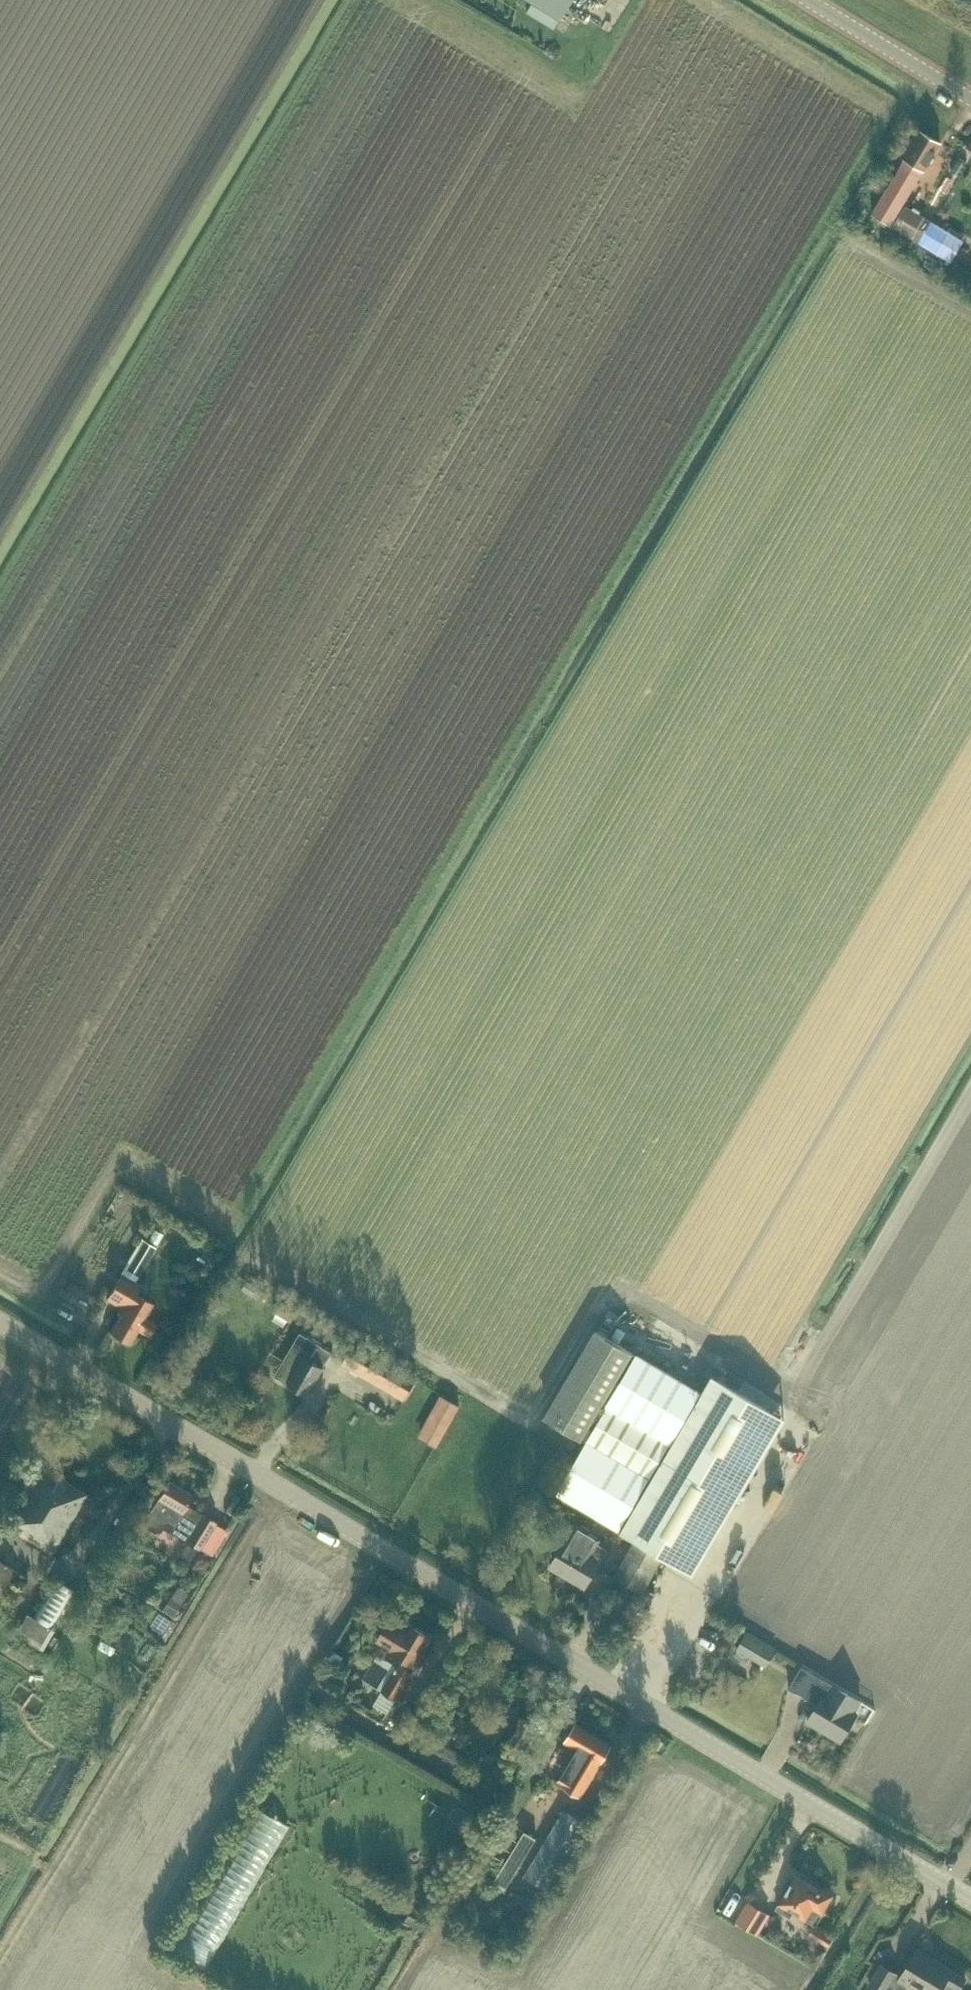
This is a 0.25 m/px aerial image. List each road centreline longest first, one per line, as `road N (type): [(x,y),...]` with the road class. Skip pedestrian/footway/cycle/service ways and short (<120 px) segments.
road 1 (unclassified): [(970,1900),(0,1323)]
road 2 (unclassified): [(970,100),(808,0)]

